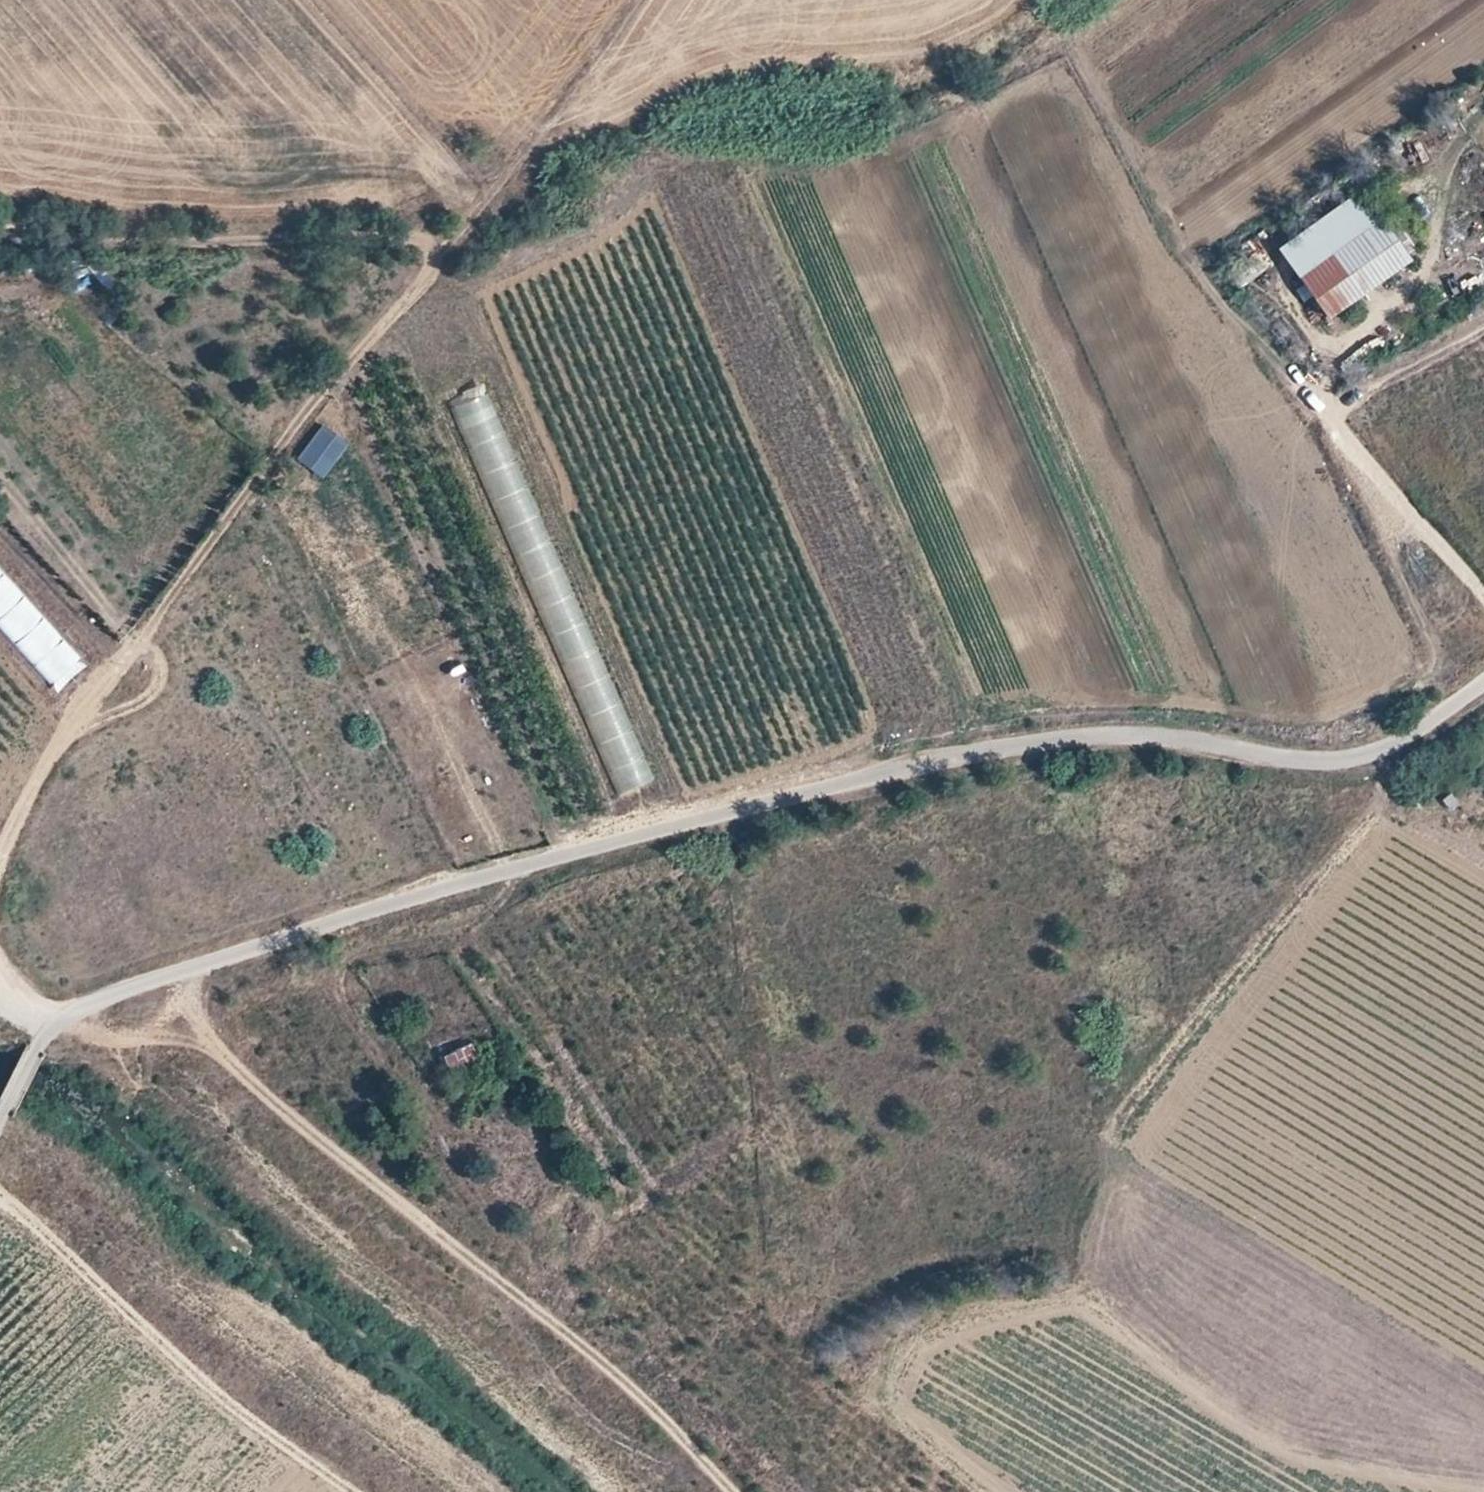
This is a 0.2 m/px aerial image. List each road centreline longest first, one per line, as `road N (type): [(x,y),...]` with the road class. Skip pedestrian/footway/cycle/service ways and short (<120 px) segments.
road 1 (unclassified): [(1483,671),(1350,766),(1129,732),(102,997)]
road 2 (track): [(73,1015),(96,1047),(154,1084),(622,1491)]
road 3 (track): [(0,1139),(113,1215),(198,1290),(355,1399),(468,1491)]

